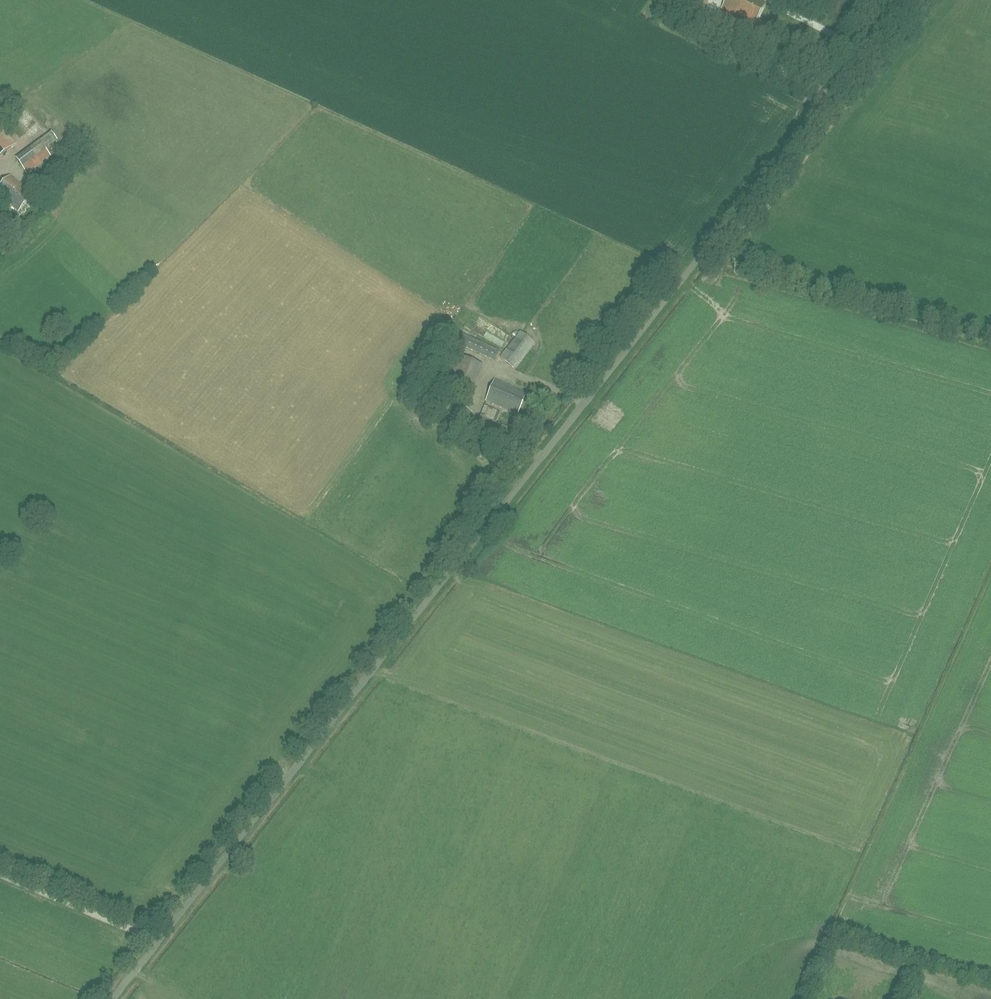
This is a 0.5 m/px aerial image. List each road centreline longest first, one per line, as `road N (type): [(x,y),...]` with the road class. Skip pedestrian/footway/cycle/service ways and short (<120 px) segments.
road 1 (unclassified): [(115,998),(901,0)]

